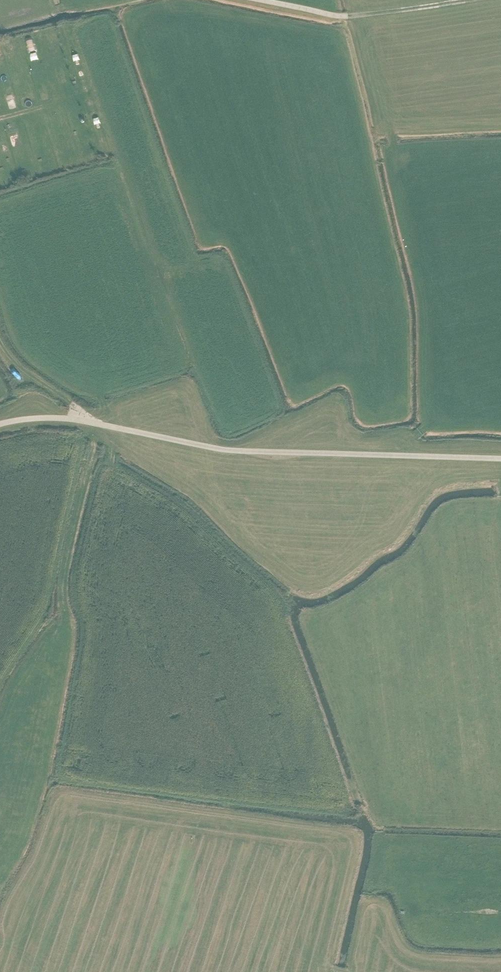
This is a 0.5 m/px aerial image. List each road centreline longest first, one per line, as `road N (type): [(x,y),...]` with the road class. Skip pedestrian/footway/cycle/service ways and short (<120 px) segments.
road 1 (unclassified): [(0,425),(64,418),(245,452),(500,459)]
road 2 (track): [(91,422),(26,376),(0,344)]

